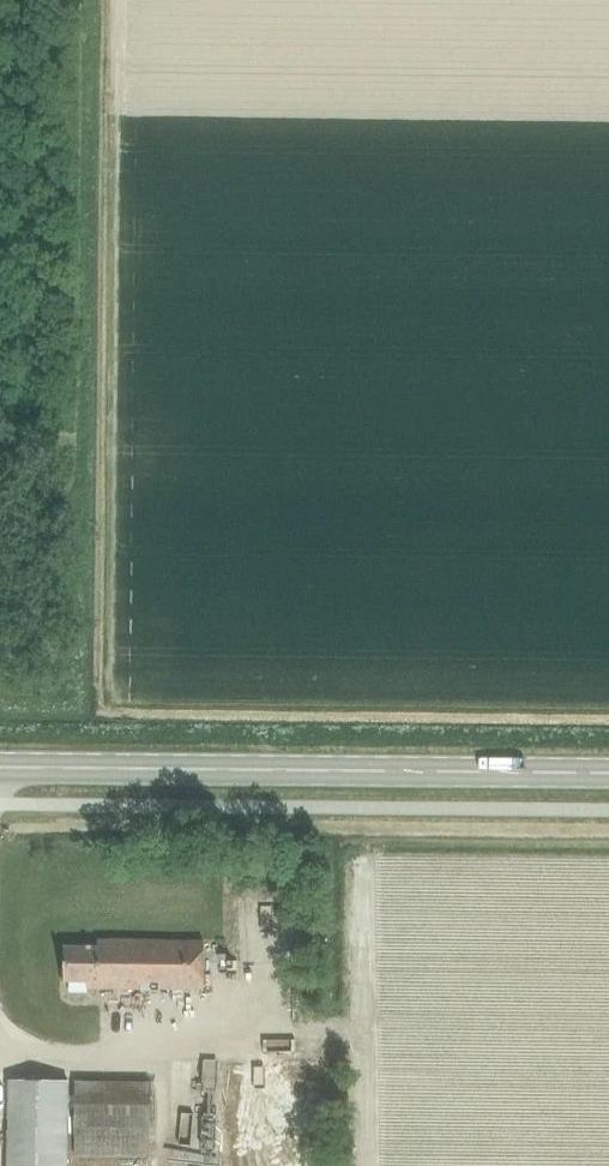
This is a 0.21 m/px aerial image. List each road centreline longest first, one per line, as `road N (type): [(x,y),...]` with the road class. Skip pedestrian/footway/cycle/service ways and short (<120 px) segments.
road 1 (secondary): [(608,773),(0,768)]

